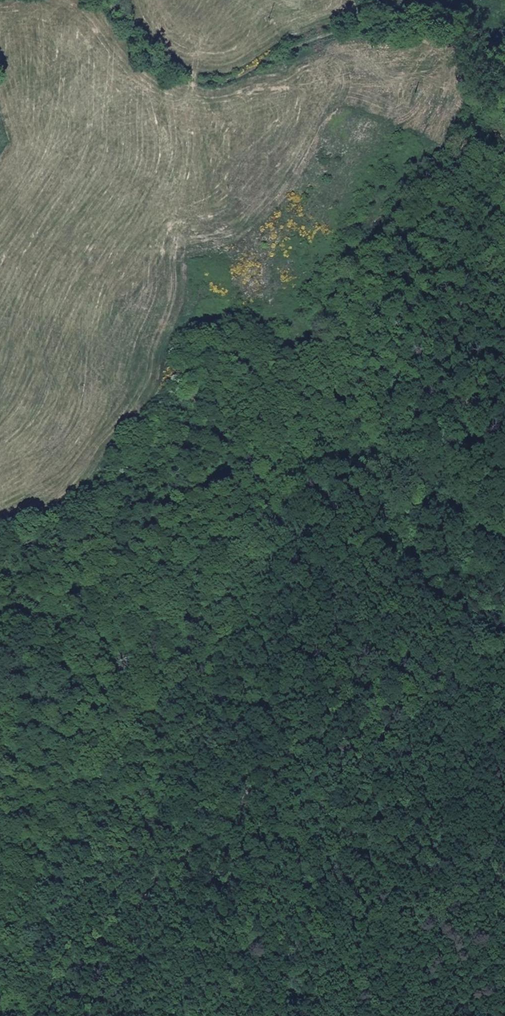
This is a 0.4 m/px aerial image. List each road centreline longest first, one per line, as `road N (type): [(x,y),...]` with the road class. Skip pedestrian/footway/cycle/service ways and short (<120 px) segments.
road 1 (track): [(118,0),(157,55),(190,77),(218,82),(295,43),(406,19),(448,23),(492,63),(504,64)]

